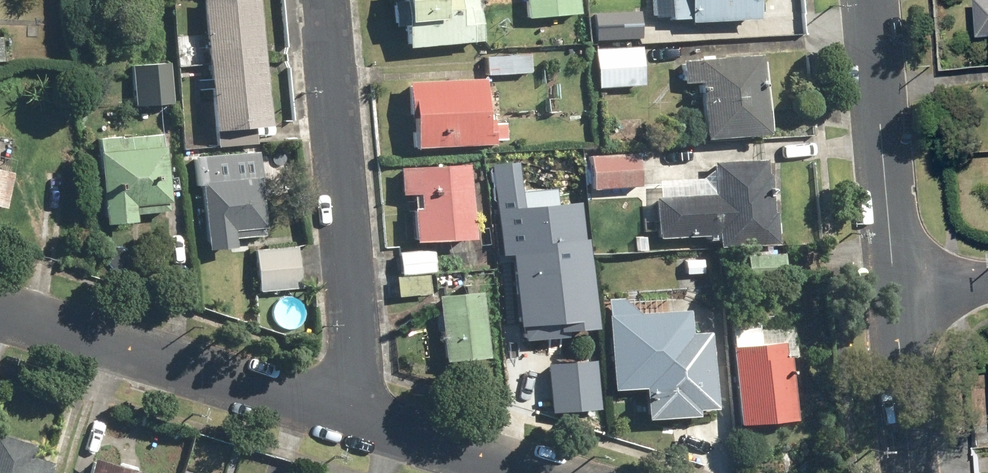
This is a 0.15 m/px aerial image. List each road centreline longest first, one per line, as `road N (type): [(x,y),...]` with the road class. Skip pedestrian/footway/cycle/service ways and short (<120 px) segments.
road 1 (residential): [(364,416),(327,0)]
road 2 (residential): [(364,416),(0,308)]
road 3 (residential): [(873,0),(897,290)]
road 4 (residential): [(557,472),(364,416)]
road 5 (residential): [(897,290),(912,472)]

